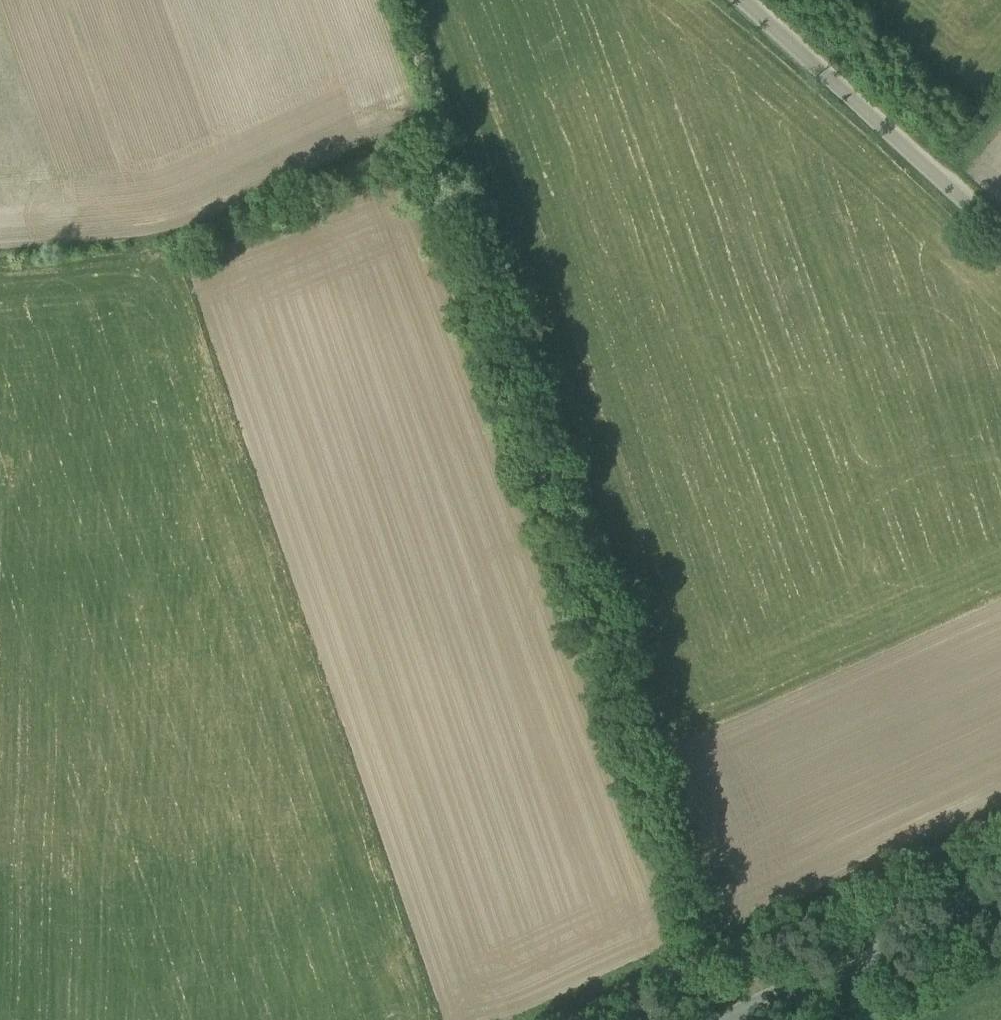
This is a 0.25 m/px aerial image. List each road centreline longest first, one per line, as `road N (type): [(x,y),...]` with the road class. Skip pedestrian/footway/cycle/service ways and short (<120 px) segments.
road 1 (unclassified): [(1000,236),(744,0)]
road 2 (tertiary): [(723,1019),(1000,890)]

